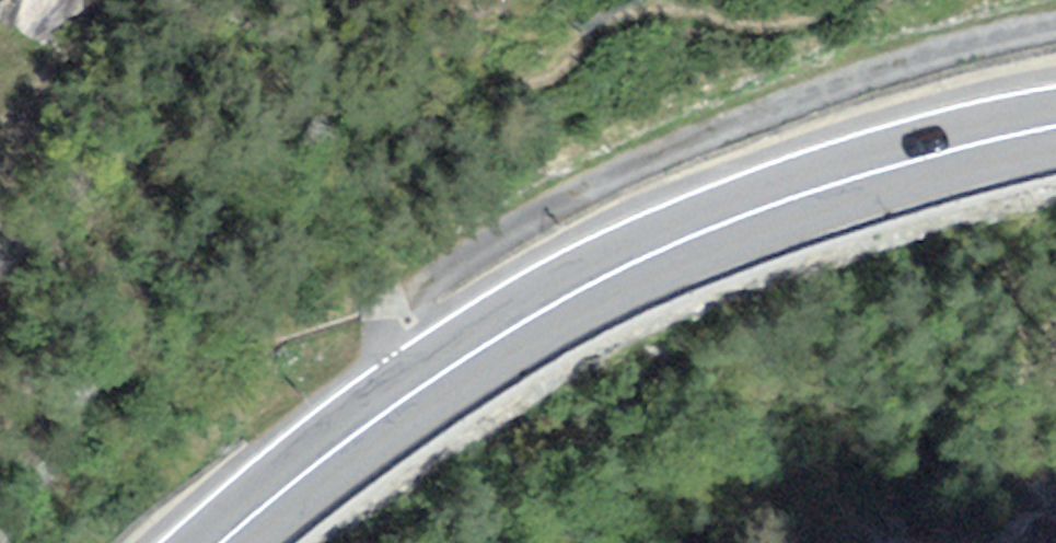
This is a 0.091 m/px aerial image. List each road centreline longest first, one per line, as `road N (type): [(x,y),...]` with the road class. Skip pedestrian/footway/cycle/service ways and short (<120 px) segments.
road 1 (primary): [(223,542),(382,414),(613,273),(813,191),(1055,126)]
road 2 (track): [(382,414),(413,305),(445,269),(548,208),(832,88),(1055,27)]

